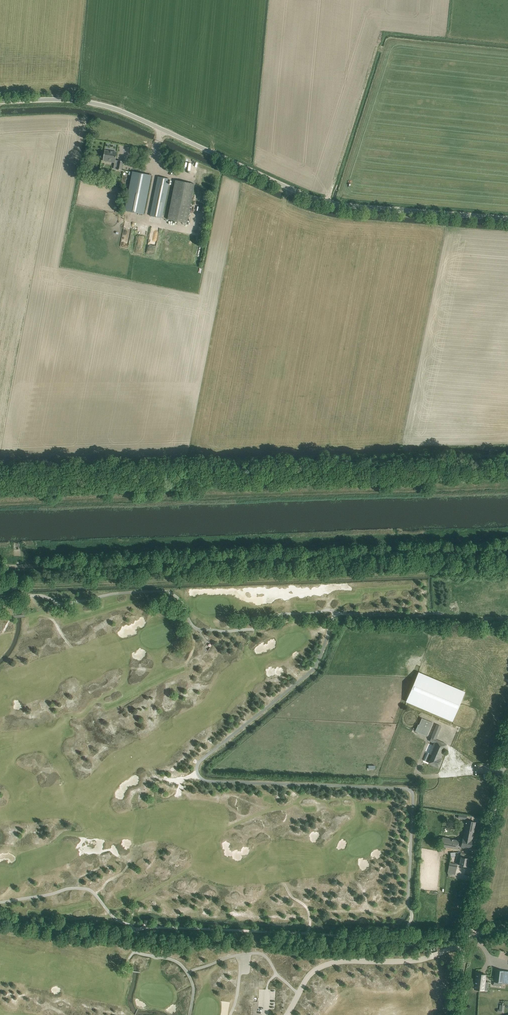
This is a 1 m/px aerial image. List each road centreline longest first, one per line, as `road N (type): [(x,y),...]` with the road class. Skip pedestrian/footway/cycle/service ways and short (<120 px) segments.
road 1 (unclassified): [(507,218),(326,202),(109,107),(0,102)]
road 2 (track): [(0,566),(507,550)]
road 3 (track): [(0,909),(138,926),(467,935)]
road 4 (tertiary): [(452,1014),(507,746)]

